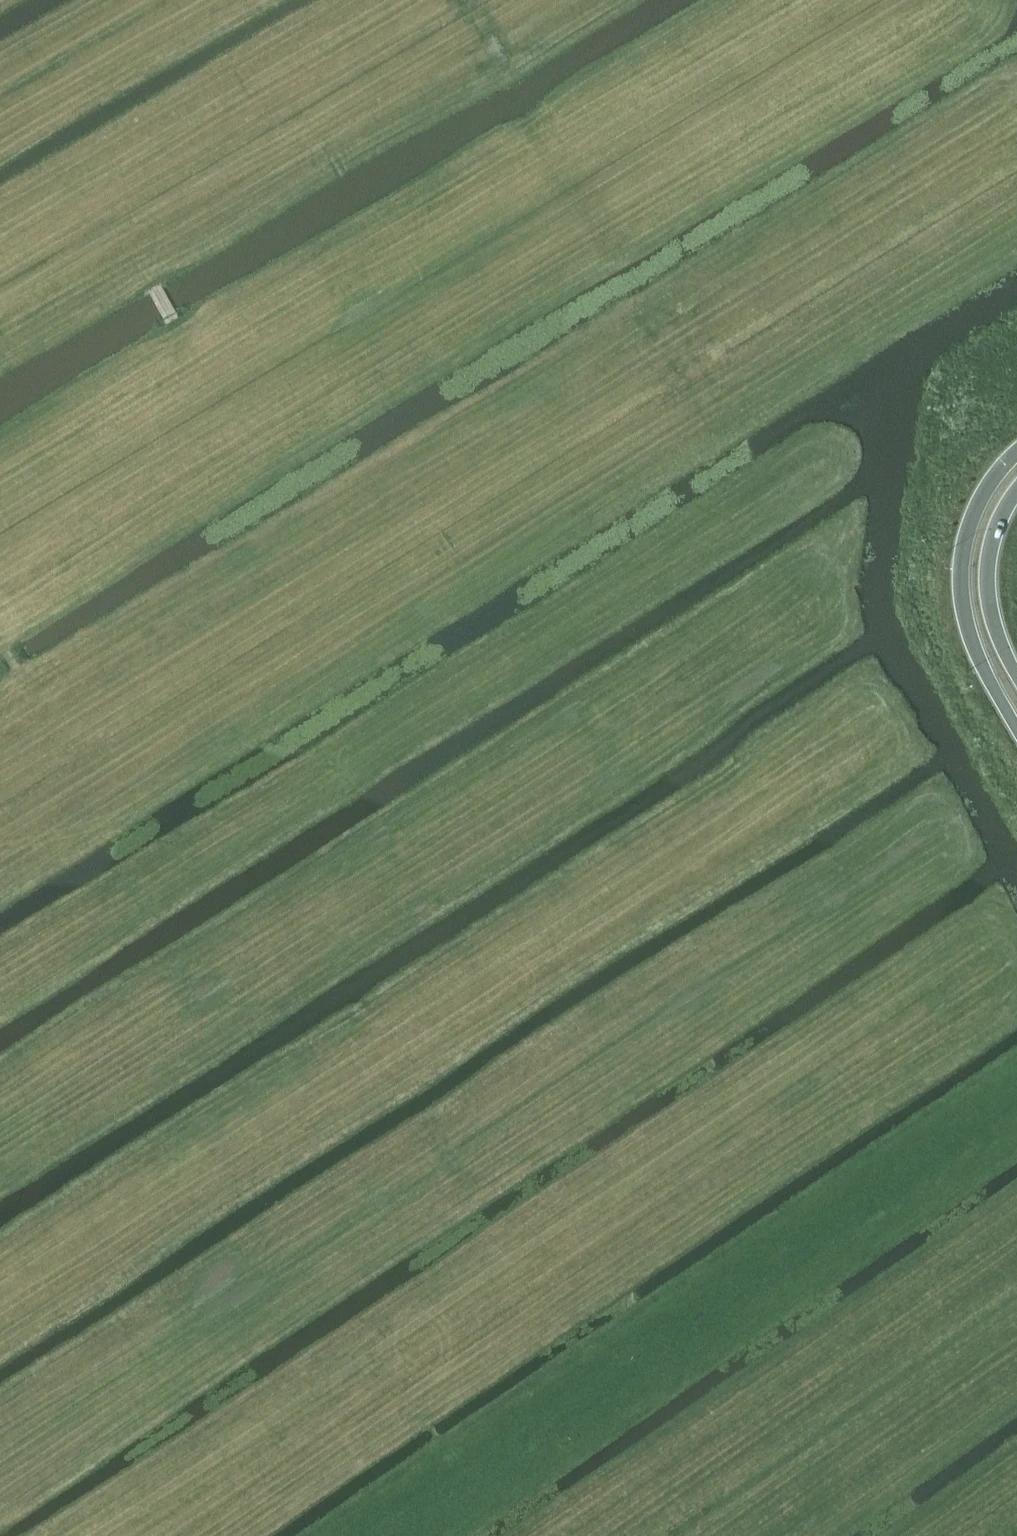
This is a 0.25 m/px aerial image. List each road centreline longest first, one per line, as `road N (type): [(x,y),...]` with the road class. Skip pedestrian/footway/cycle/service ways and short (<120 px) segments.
road 1 (trunk): [(1016,456),(979,503),(964,575),(976,652),(1016,725)]
road 2 (trunk): [(1016,676),(994,624),(988,575),(995,532),(1016,493)]

